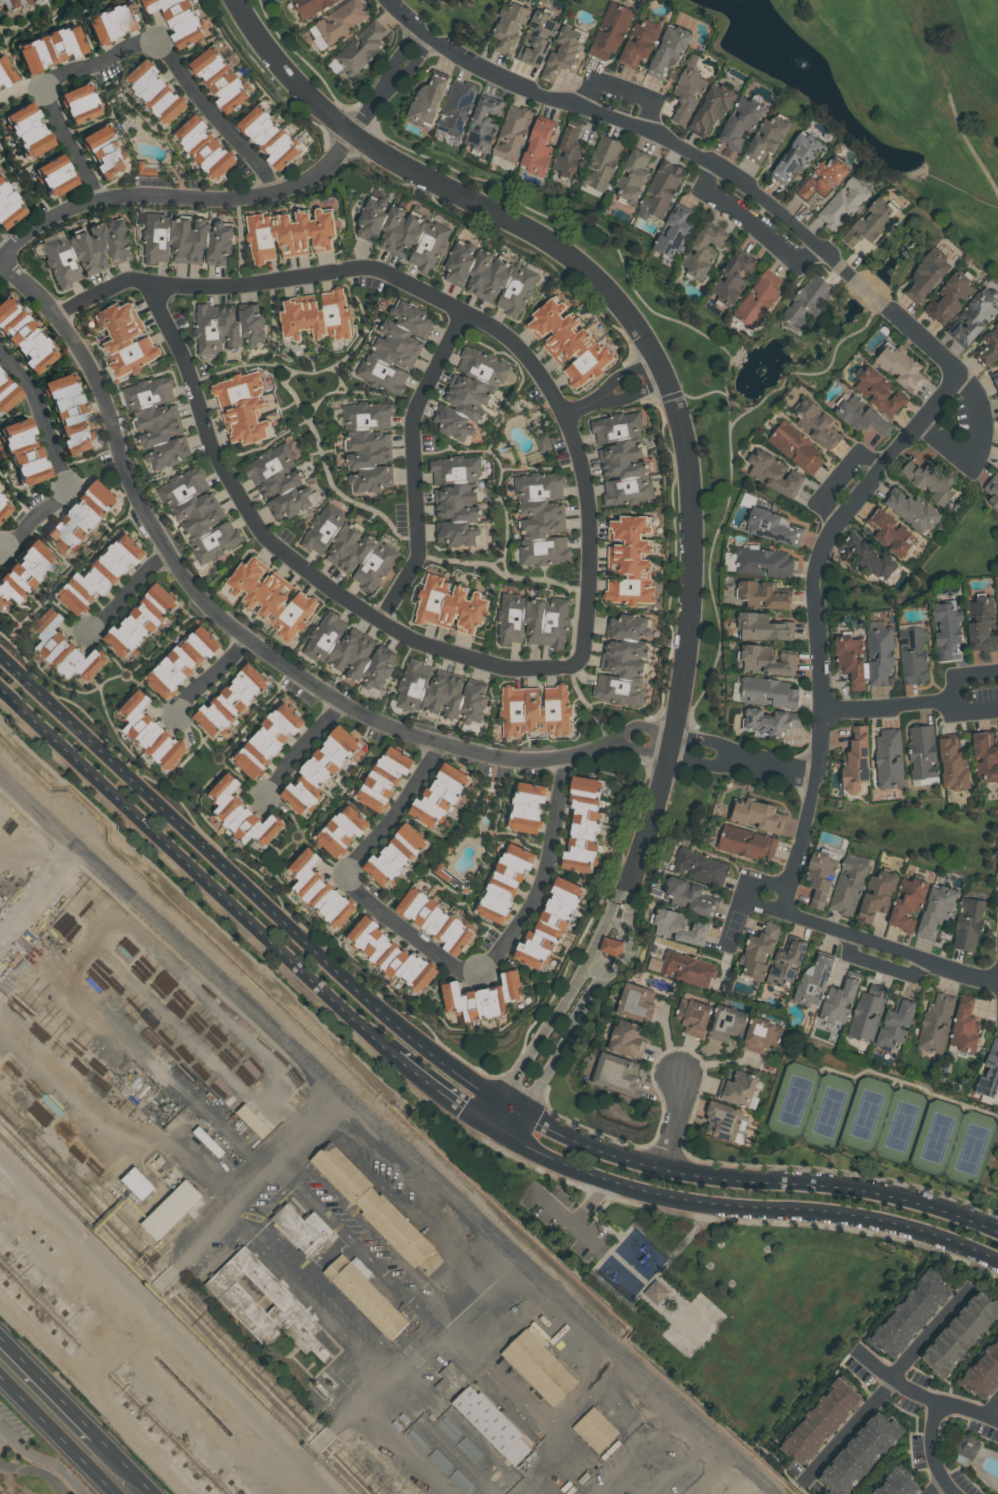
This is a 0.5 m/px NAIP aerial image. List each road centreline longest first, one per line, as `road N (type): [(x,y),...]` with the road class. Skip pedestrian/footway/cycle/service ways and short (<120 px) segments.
road 1 (residential): [(779,911),(823,744),(815,564),(846,509),(958,372),(758,191),(661,135),(481,68),(387,0)]
road 2 (tertiary): [(997,1228),(864,1188),(667,1170),(594,1149),(504,1103),(415,1043),(0,656)]
road 3 (residential): [(619,740),(567,759),(485,754),(392,726),(281,662),(172,553),(58,316),(4,256)]
road 4 (residential): [(58,316),(127,280),(256,284),(388,270),(502,330),(538,363),(569,416),(587,477),(594,540),(584,661)]
road 5 (residential): [(353,133),(534,234),(602,282),(656,357),(680,412),(693,521),(684,649),(667,730)]
road 6 (residential): [(155,283),(219,458),(266,536),(384,622),(433,644),(530,669),(584,661)]
road 7 (tertiary): [(0,688),(397,1055)]
road 8 (tertiary): [(511,1136),(612,1183),(882,1221),(997,1259)]
road 9 (residential): [(353,133),(300,185),(229,197),(104,200),(50,218),(0,261)]
road 10 (residential): [(465,311),(418,403),(418,548),(384,622)]
road 11 (residential): [(511,1136),(595,983),(626,951),(632,880)]
road 12 (residential): [(632,880),(492,1125)]
road 13 (residential): [(104,200),(41,87),(157,41)]
road 14 (residential): [(567,759),(546,870),(527,918),(482,971)]
road 15 (residential): [(779,911),(997,982)]
road 16 (residential): [(282,191),(157,41)]
road 17 (residential): [(238,0),(305,91),(353,133)]
road 18 (residential): [(958,372),(984,400),(991,422),(982,456),(973,467),(922,425)]
road 19 (residential): [(346,875),(461,969),(482,971)]
road 20 (trunk): [(0,1375),(117,1493)]
road 21 (residential): [(437,742),(401,811),(346,875)]
road 22 (residential): [(0,355),(34,389),(72,487)]
road 23 (trunk): [(100,1432),(0,1331)]
road 24 (residential): [(826,711),(949,698),(953,682)]
road 25 (tertiary): [(397,1055),(511,1136)]
road 26 (residential): [(662,754),(632,880)]
road 27 (residential): [(343,702),(265,796)]
road 28 (residential): [(417,27),(391,63),(392,79),(408,74),(434,38)]

